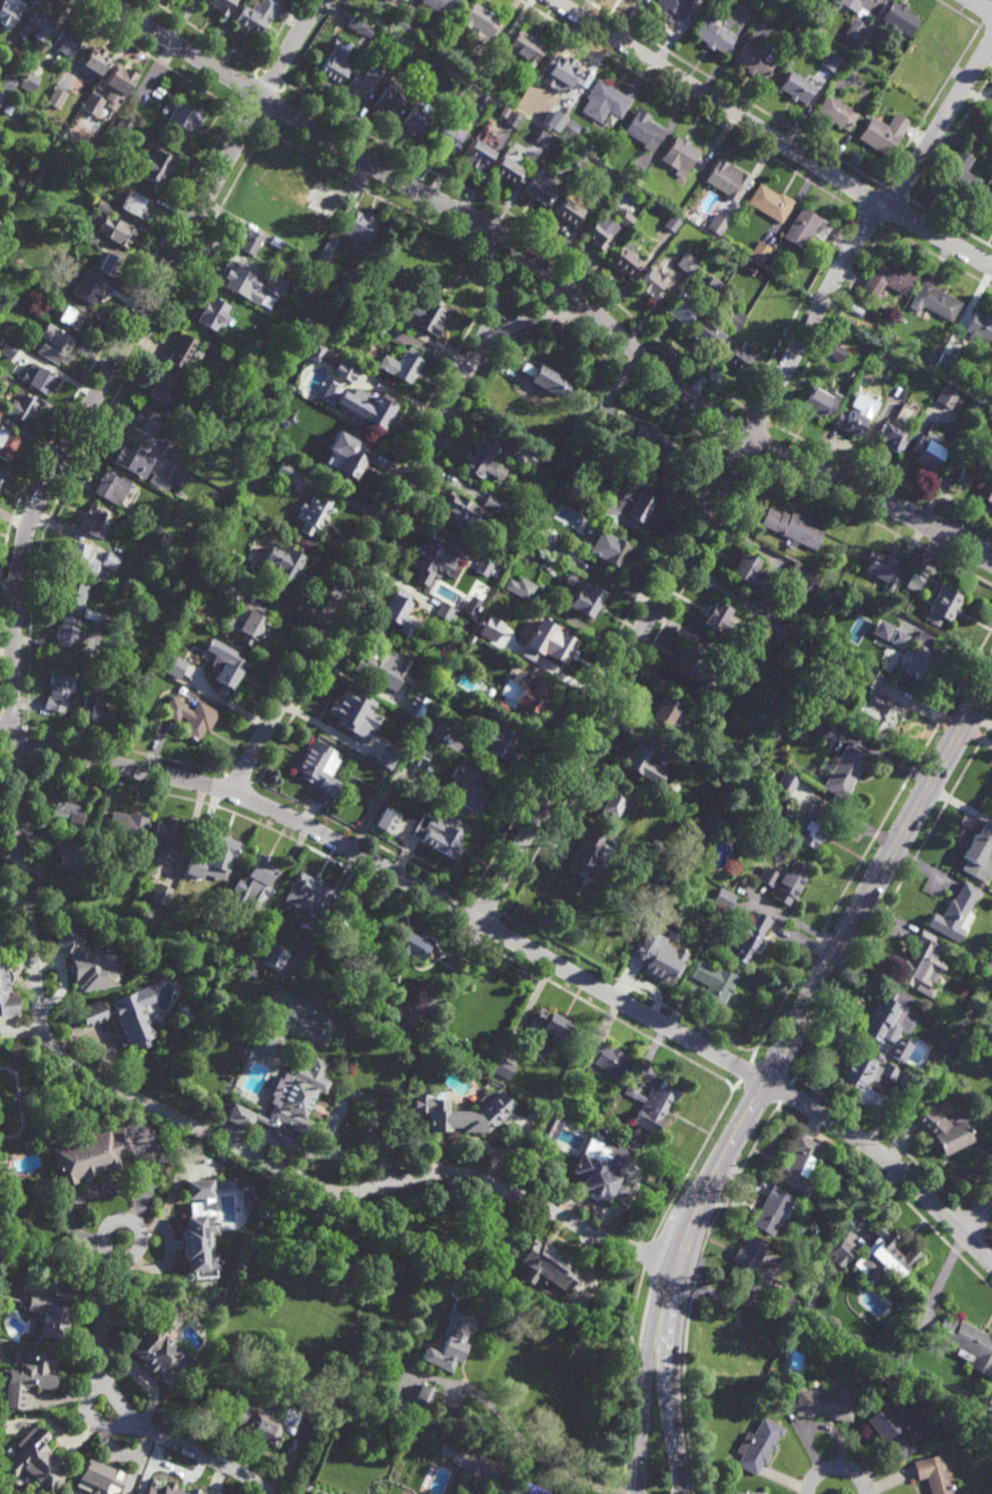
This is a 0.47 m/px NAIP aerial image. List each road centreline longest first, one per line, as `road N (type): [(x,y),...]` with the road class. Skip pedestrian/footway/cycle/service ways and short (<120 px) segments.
road 1 (secondary): [(104,0),(520,251),(730,426),(991,559)]
road 2 (residential): [(322,0),(28,529),(13,702),(26,897)]
road 3 (residential): [(0,737),(236,792),(767,1082)]
road 4 (residential): [(26,897),(41,1018),(60,1058),(328,1190),(444,1172),(481,1179),(682,1275)]
road 5 (residential): [(878,202),(479,922)]
road 6 (residential): [(611,330),(569,316),(534,316),(475,352),(236,792)]
road 7 (primary): [(991,675),(704,1199)]
road 8 (residential): [(553,0),(991,267)]
road 9 (residential): [(266,1493),(125,1412),(101,1364),(113,1269)]
road 10 (primary): [(704,1199),(660,1283),(638,1493)]
road 11 (primary): [(681,1493),(670,1347),(704,1199)]
road 12 (residential): [(767,1082),(879,1152),(991,1262)]
road 13 (residential): [(991,42),(887,207)]
road 14 (residential): [(475,352),(490,282),(474,234),(456,210)]
road 15 (residential): [(124,1262),(143,1238),(133,1220),(121,1218),(104,1241),(113,1269),(124,1262)]

